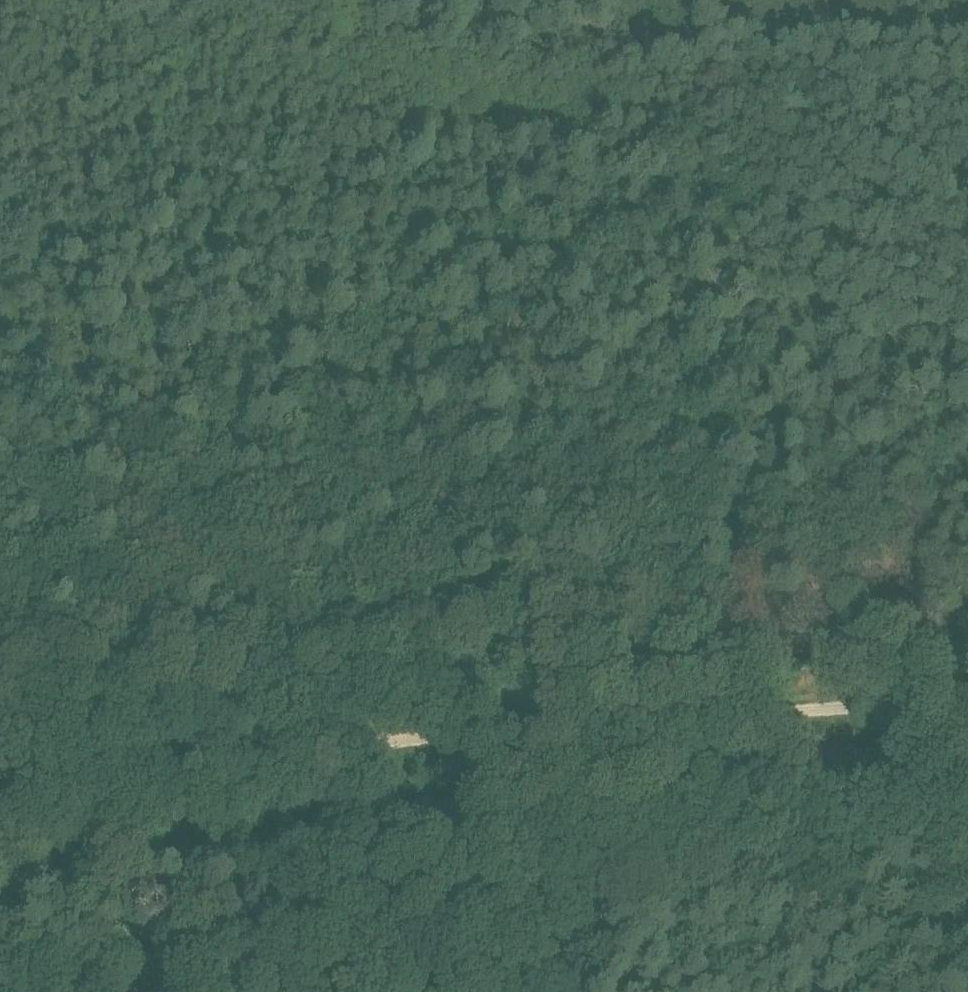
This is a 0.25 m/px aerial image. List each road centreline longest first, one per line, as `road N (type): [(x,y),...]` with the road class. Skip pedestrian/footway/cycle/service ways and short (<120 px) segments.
road 1 (track): [(967,695),(464,730),(0,793)]

